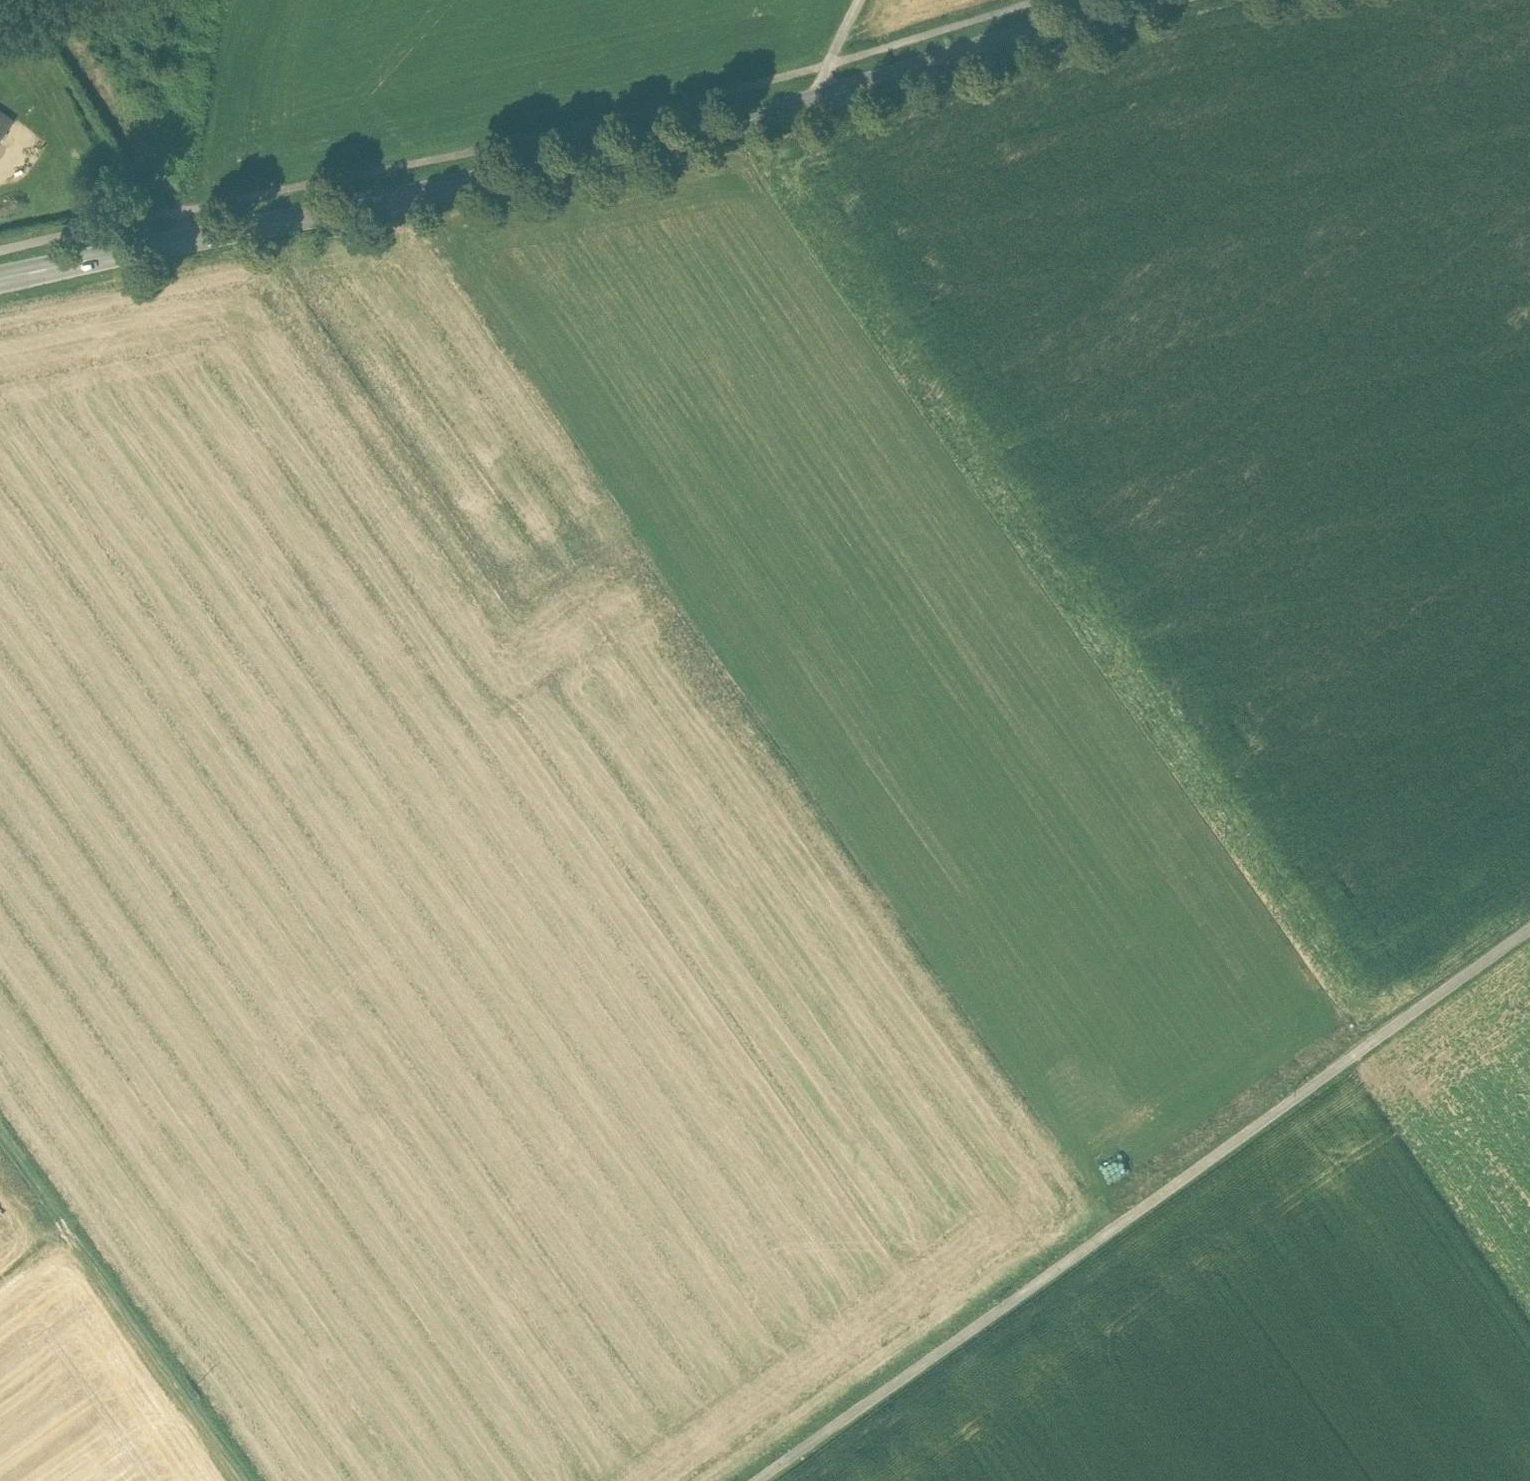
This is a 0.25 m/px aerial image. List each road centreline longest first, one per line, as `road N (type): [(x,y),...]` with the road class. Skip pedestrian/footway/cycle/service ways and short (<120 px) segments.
road 1 (secondary): [(0,274),(645,139),(834,93),(1137,0)]
road 2 (unclassified): [(752,1480),(1529,929)]
road 3 (track): [(0,1135),(245,1480)]

